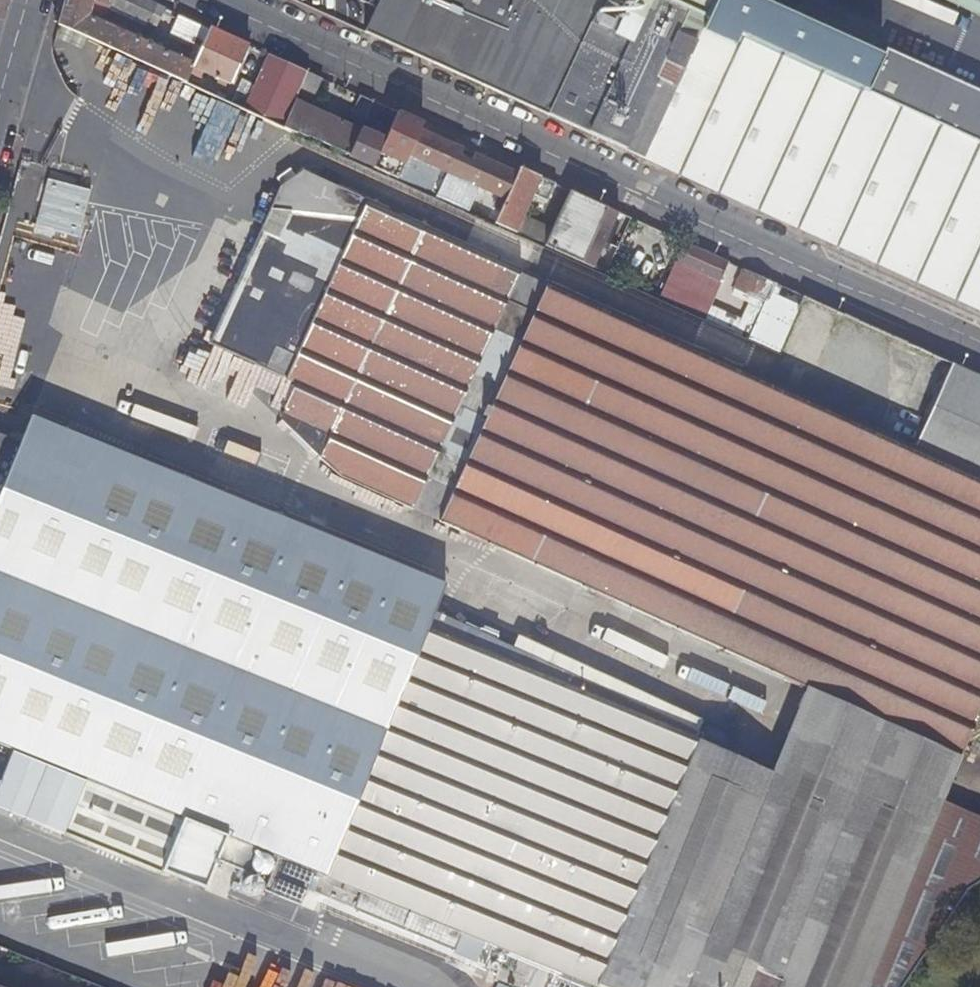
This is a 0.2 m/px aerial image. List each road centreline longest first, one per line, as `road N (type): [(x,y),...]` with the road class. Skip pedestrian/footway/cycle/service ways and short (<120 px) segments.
road 1 (residential): [(979,341),(211,0)]

